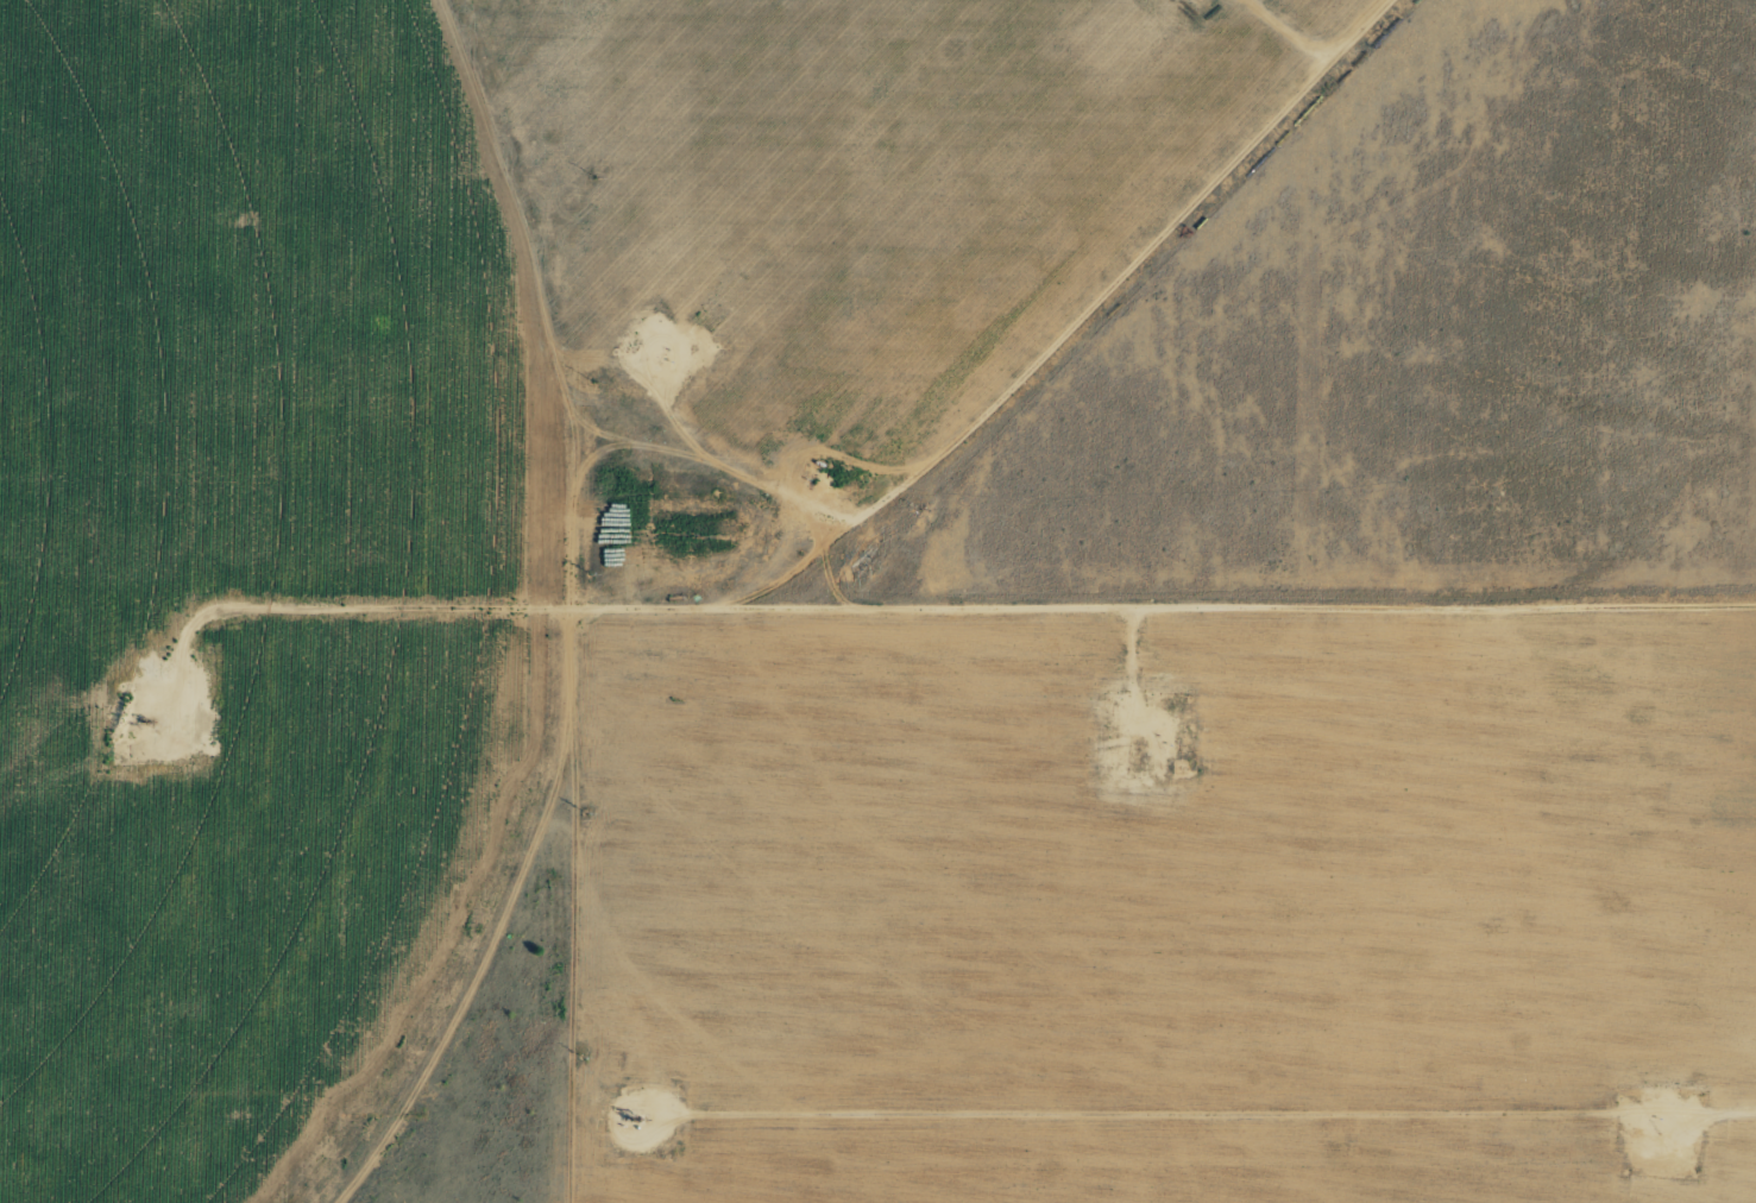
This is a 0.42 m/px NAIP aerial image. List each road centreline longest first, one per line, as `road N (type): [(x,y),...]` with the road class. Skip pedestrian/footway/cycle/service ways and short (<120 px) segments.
road 1 (residential): [(1428,0),(892,599),(151,624)]

